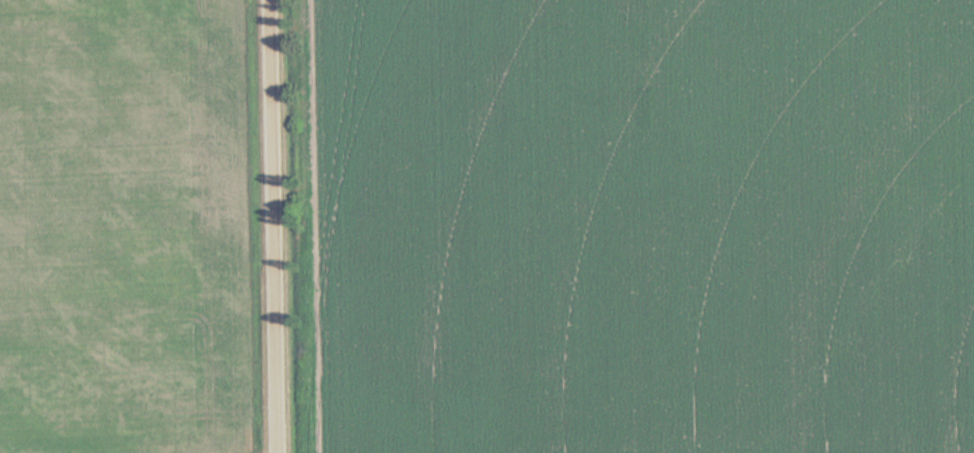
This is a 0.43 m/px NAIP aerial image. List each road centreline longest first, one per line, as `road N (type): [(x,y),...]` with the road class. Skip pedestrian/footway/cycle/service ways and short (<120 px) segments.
road 1 (residential): [(278,452),(269,0)]

